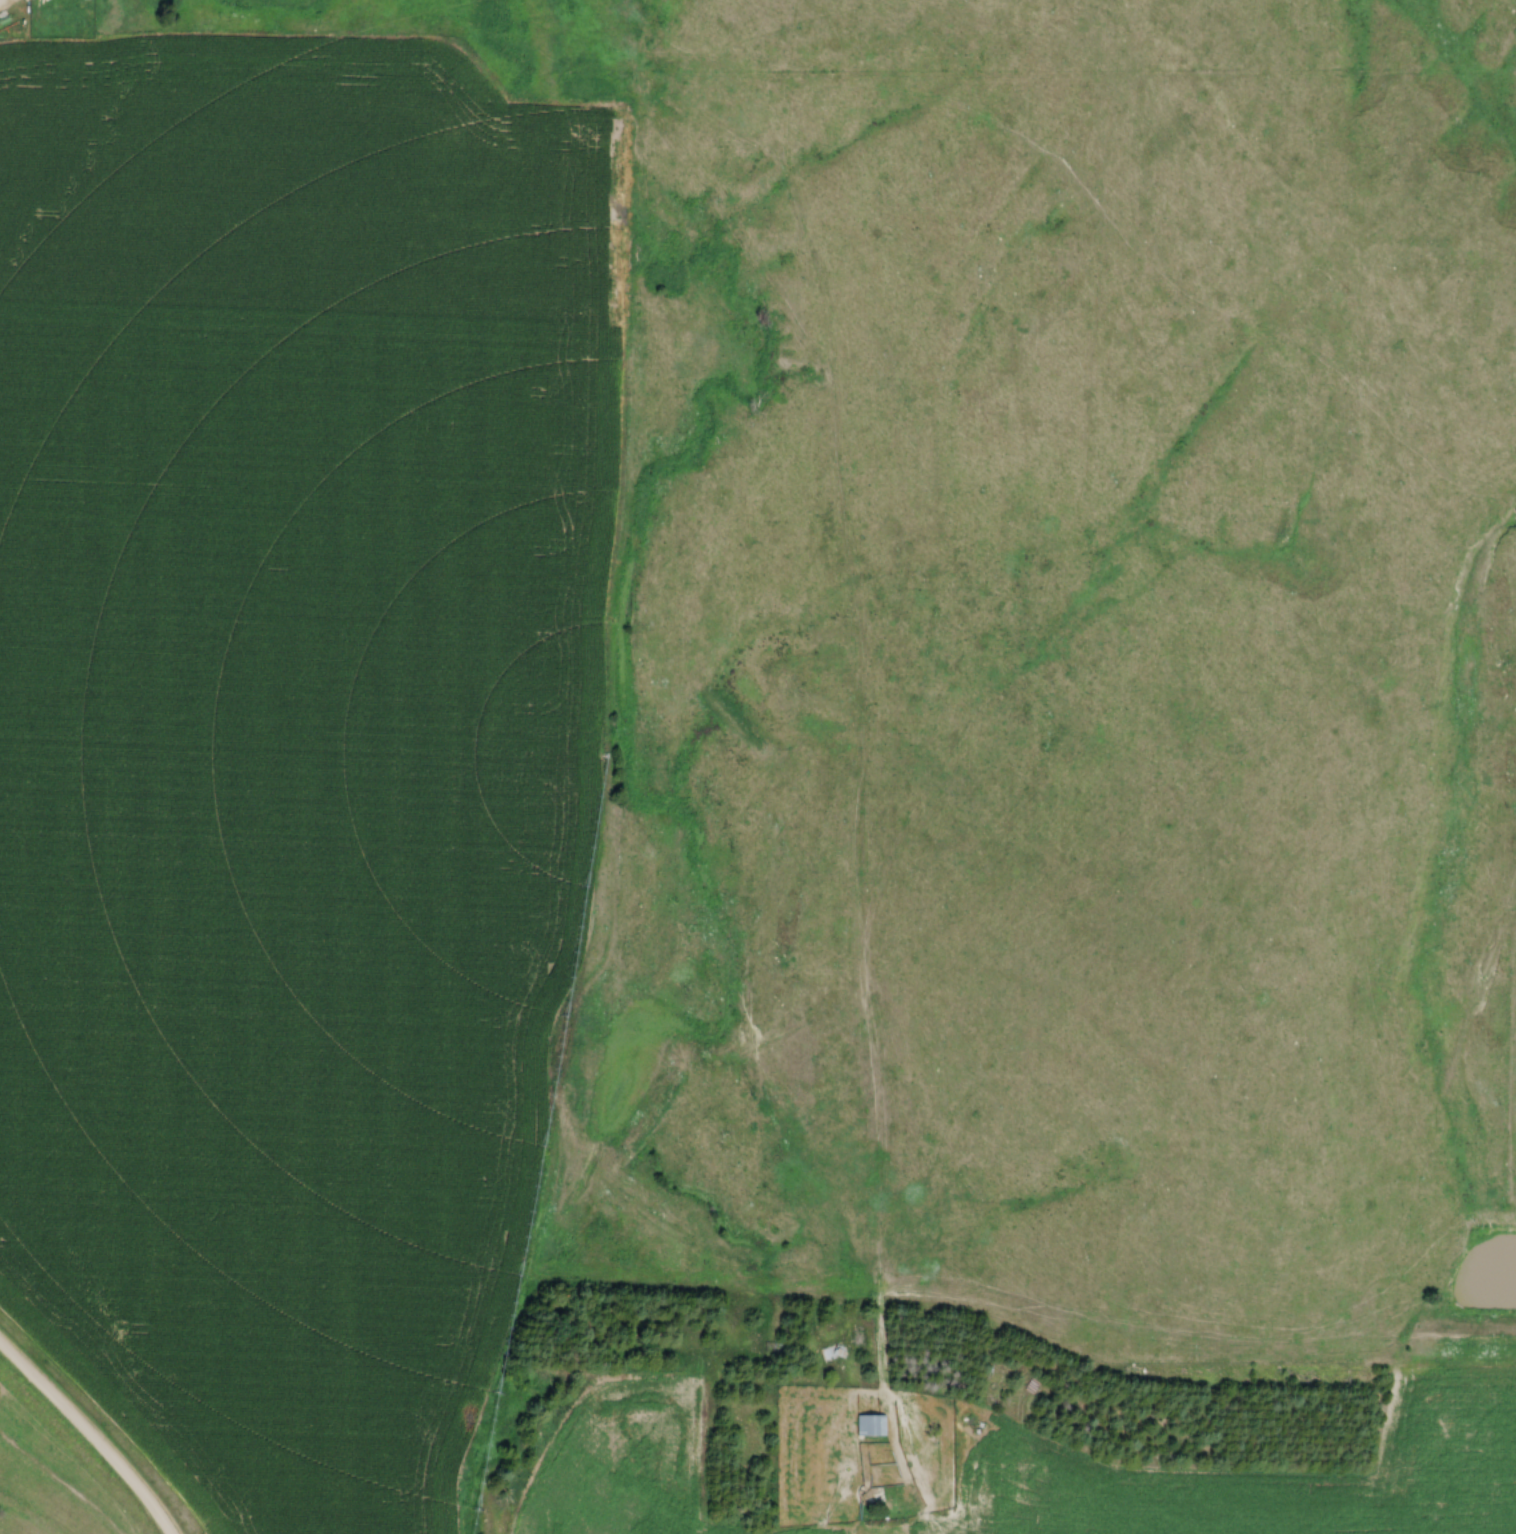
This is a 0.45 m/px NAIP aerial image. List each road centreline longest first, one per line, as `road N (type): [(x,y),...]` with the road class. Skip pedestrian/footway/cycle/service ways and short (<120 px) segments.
road 1 (residential): [(175,1533),(108,1450),(0,1340)]

